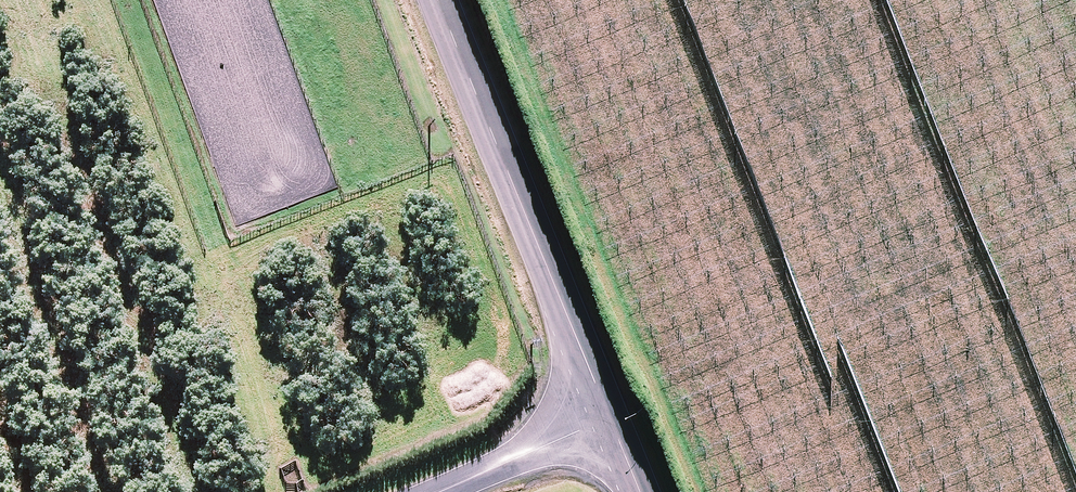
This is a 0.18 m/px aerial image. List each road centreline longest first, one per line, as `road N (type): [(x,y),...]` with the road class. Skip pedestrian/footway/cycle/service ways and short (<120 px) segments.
road 1 (unclassified): [(442,0),(613,416)]
road 2 (unclassified): [(613,416),(441,491)]

